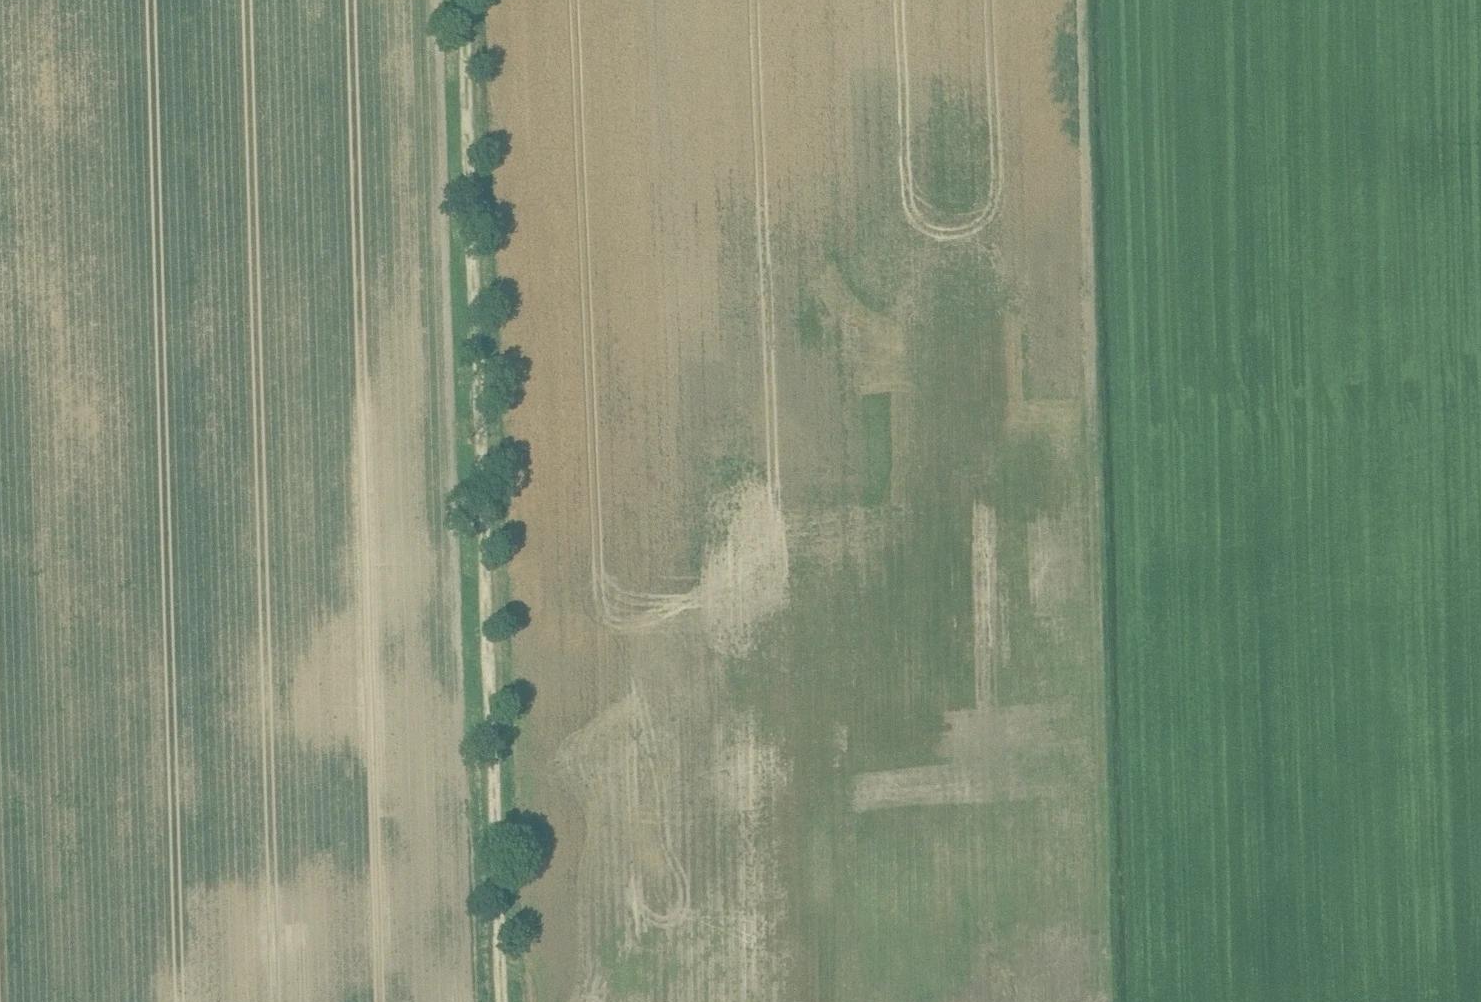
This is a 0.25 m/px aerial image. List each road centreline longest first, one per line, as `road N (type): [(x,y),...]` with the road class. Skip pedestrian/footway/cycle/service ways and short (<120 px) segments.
road 1 (track): [(502,1001),(461,0)]

